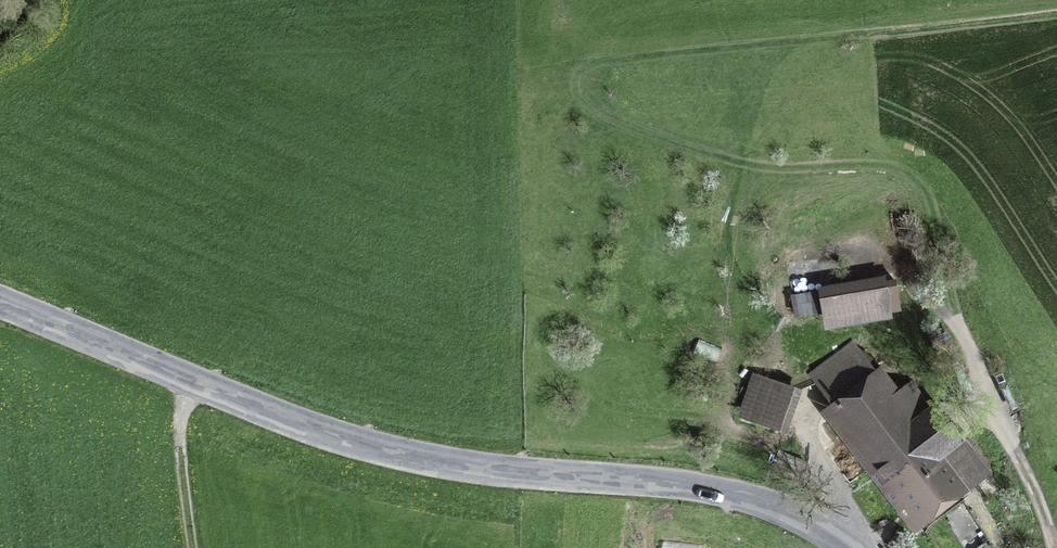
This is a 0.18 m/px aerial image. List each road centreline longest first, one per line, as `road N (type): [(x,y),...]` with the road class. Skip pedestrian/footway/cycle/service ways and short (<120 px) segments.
road 1 (tertiary): [(0,301),(348,440),(460,465),(709,490),(796,516),(853,547)]
road 2 (track): [(672,147),(750,170),(902,175),(928,197),(954,324)]
road 3 (track): [(1050,547),(954,324)]
road 4 (track): [(184,377),(182,432),(195,547)]

